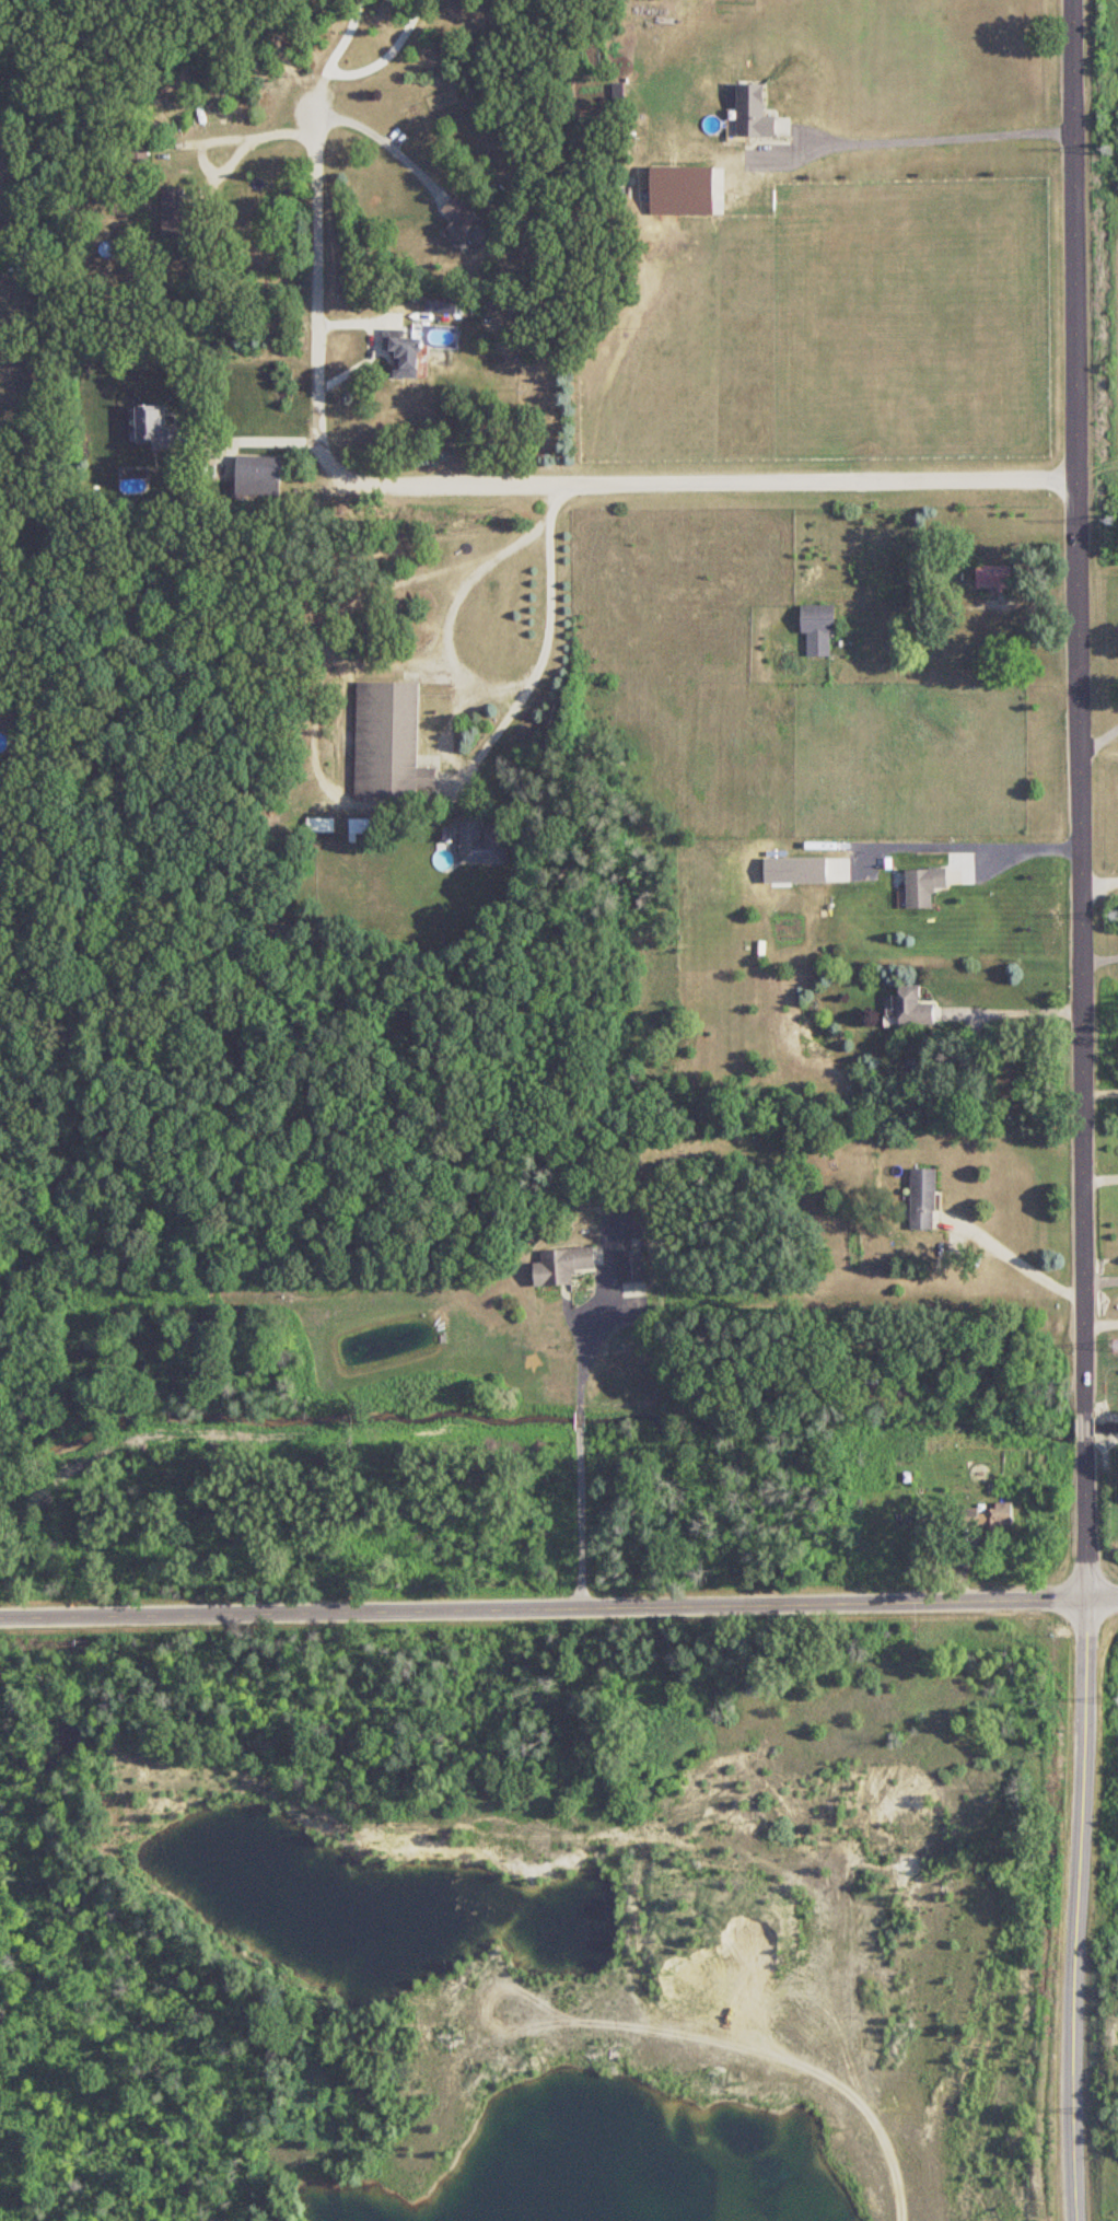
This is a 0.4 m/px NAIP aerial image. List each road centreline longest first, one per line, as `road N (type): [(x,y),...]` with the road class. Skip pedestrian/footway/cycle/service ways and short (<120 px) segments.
road 1 (residential): [(1084,1409),(1073,0)]
road 2 (tertiary): [(0,1618),(1117,1589)]
road 3 (residential): [(1076,2220),(1084,1429)]

